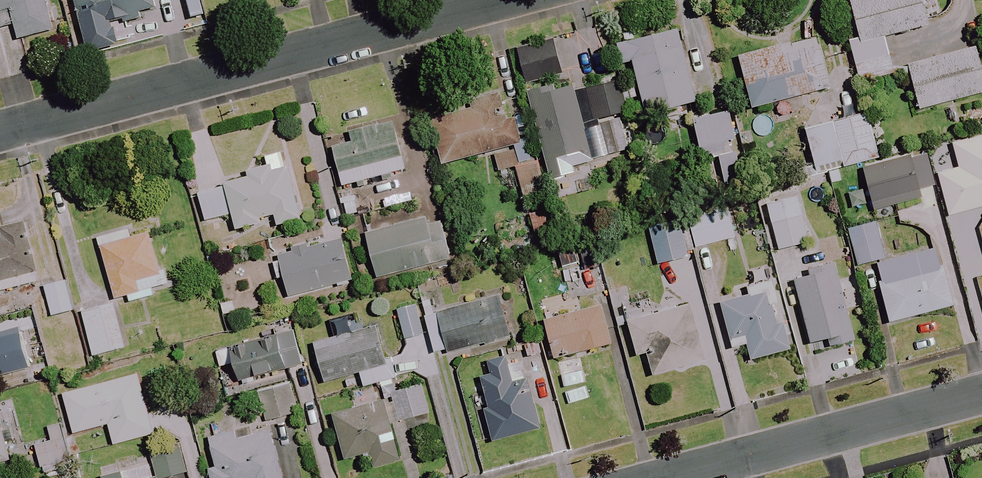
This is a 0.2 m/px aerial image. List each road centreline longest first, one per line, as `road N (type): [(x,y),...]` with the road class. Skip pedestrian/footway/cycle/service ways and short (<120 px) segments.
road 1 (residential): [(505,0),(0,135)]
road 2 (residential): [(669,477),(981,394)]

